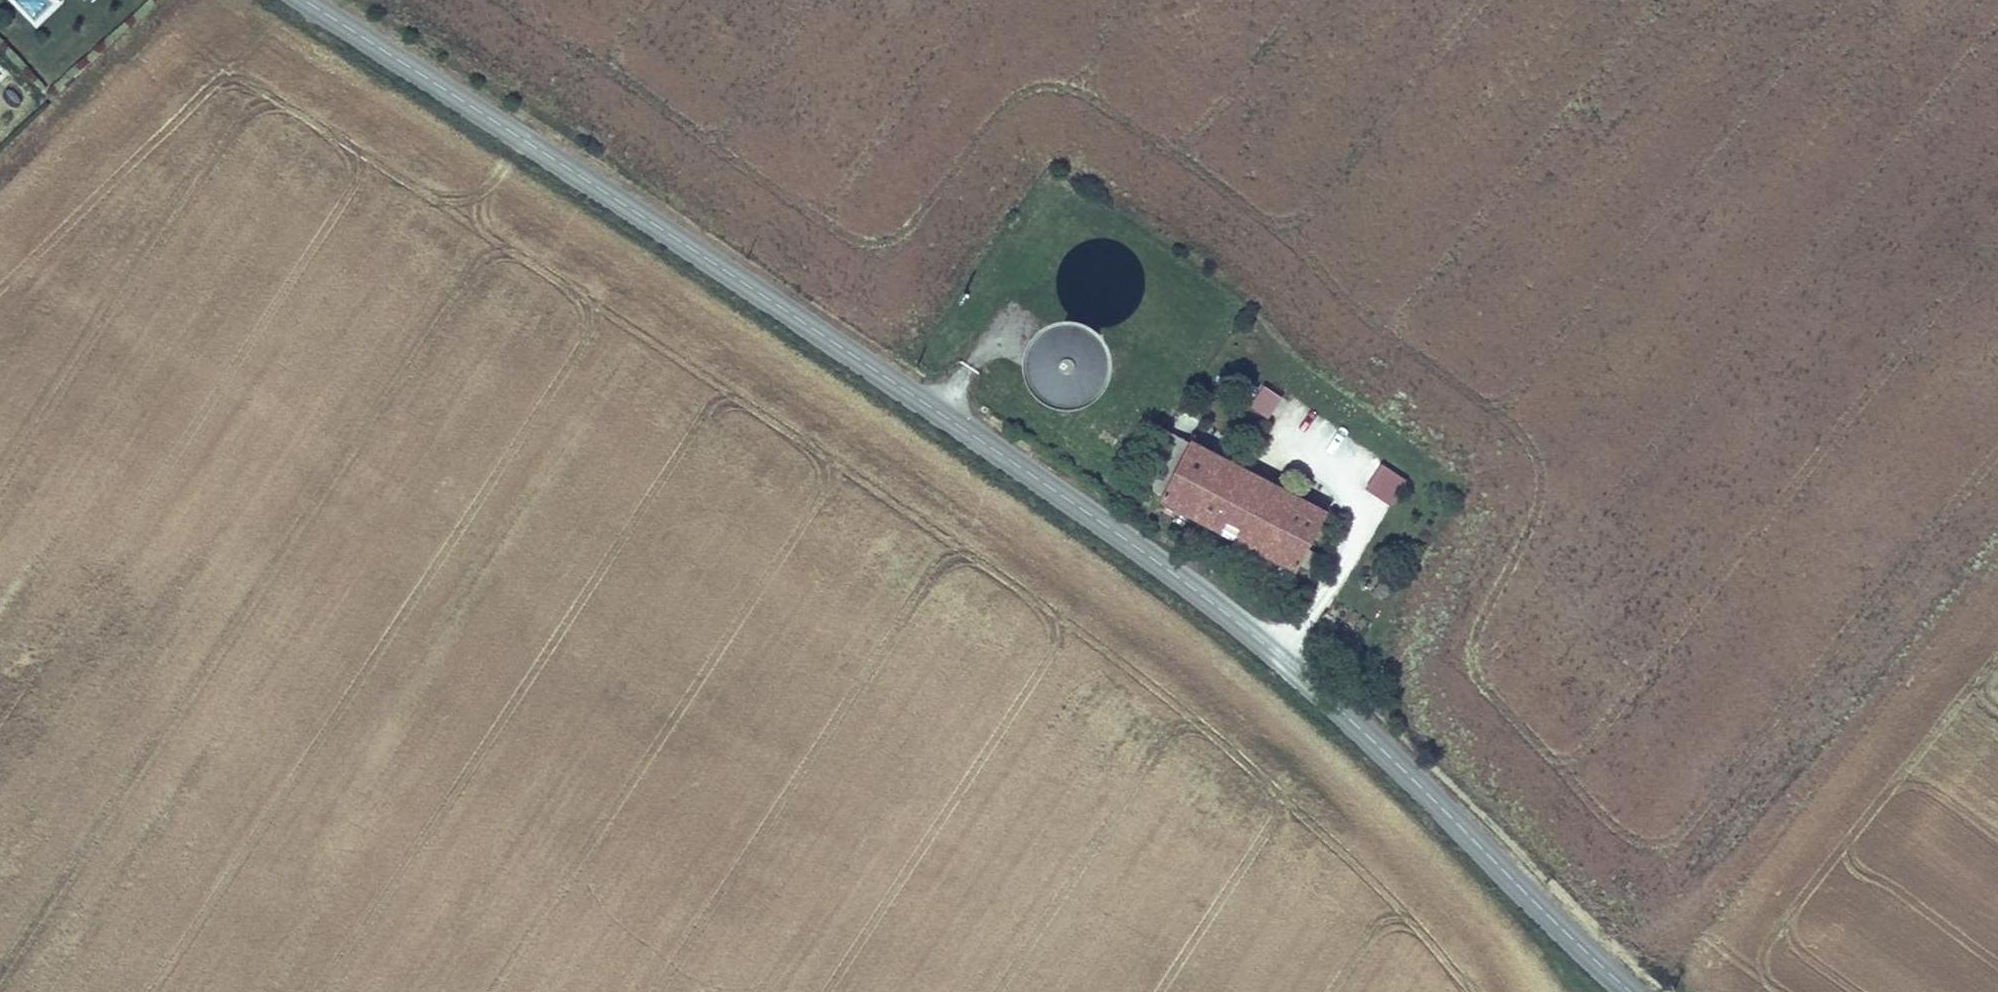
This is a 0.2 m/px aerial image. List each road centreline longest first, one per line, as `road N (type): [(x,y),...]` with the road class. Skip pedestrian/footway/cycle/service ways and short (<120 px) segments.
road 1 (tertiary): [(296,0),(1143,555),(1283,663),(1625,991)]

